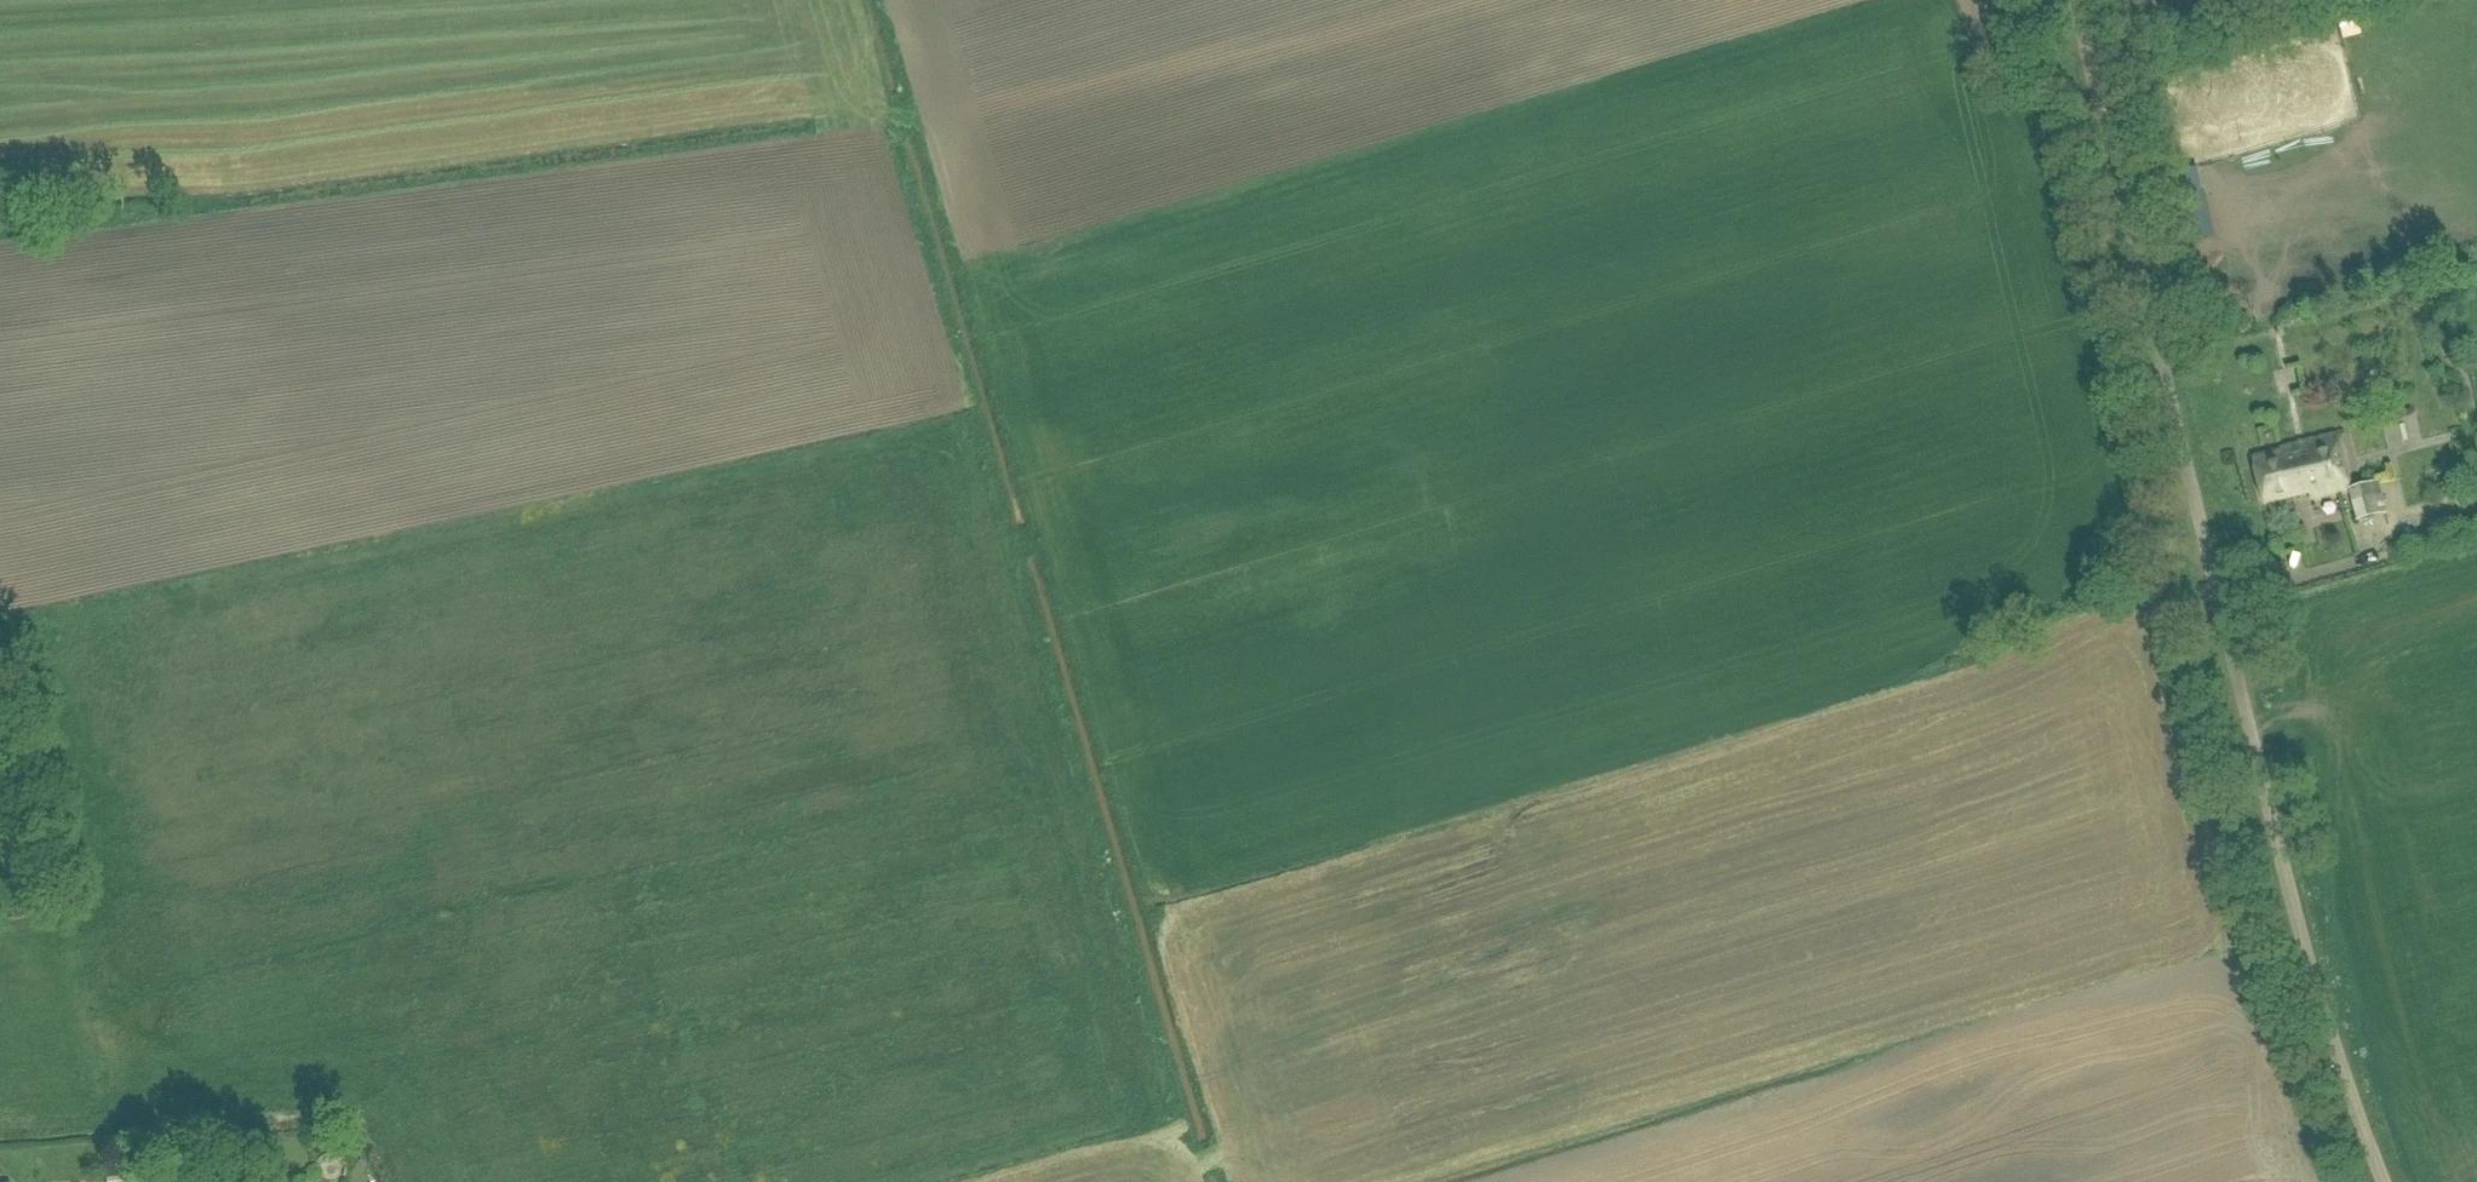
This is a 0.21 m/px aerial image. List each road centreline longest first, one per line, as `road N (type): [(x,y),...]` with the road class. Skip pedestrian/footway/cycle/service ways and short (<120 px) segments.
road 1 (unclassified): [(2385,1181),(2266,821),(2066,0)]

